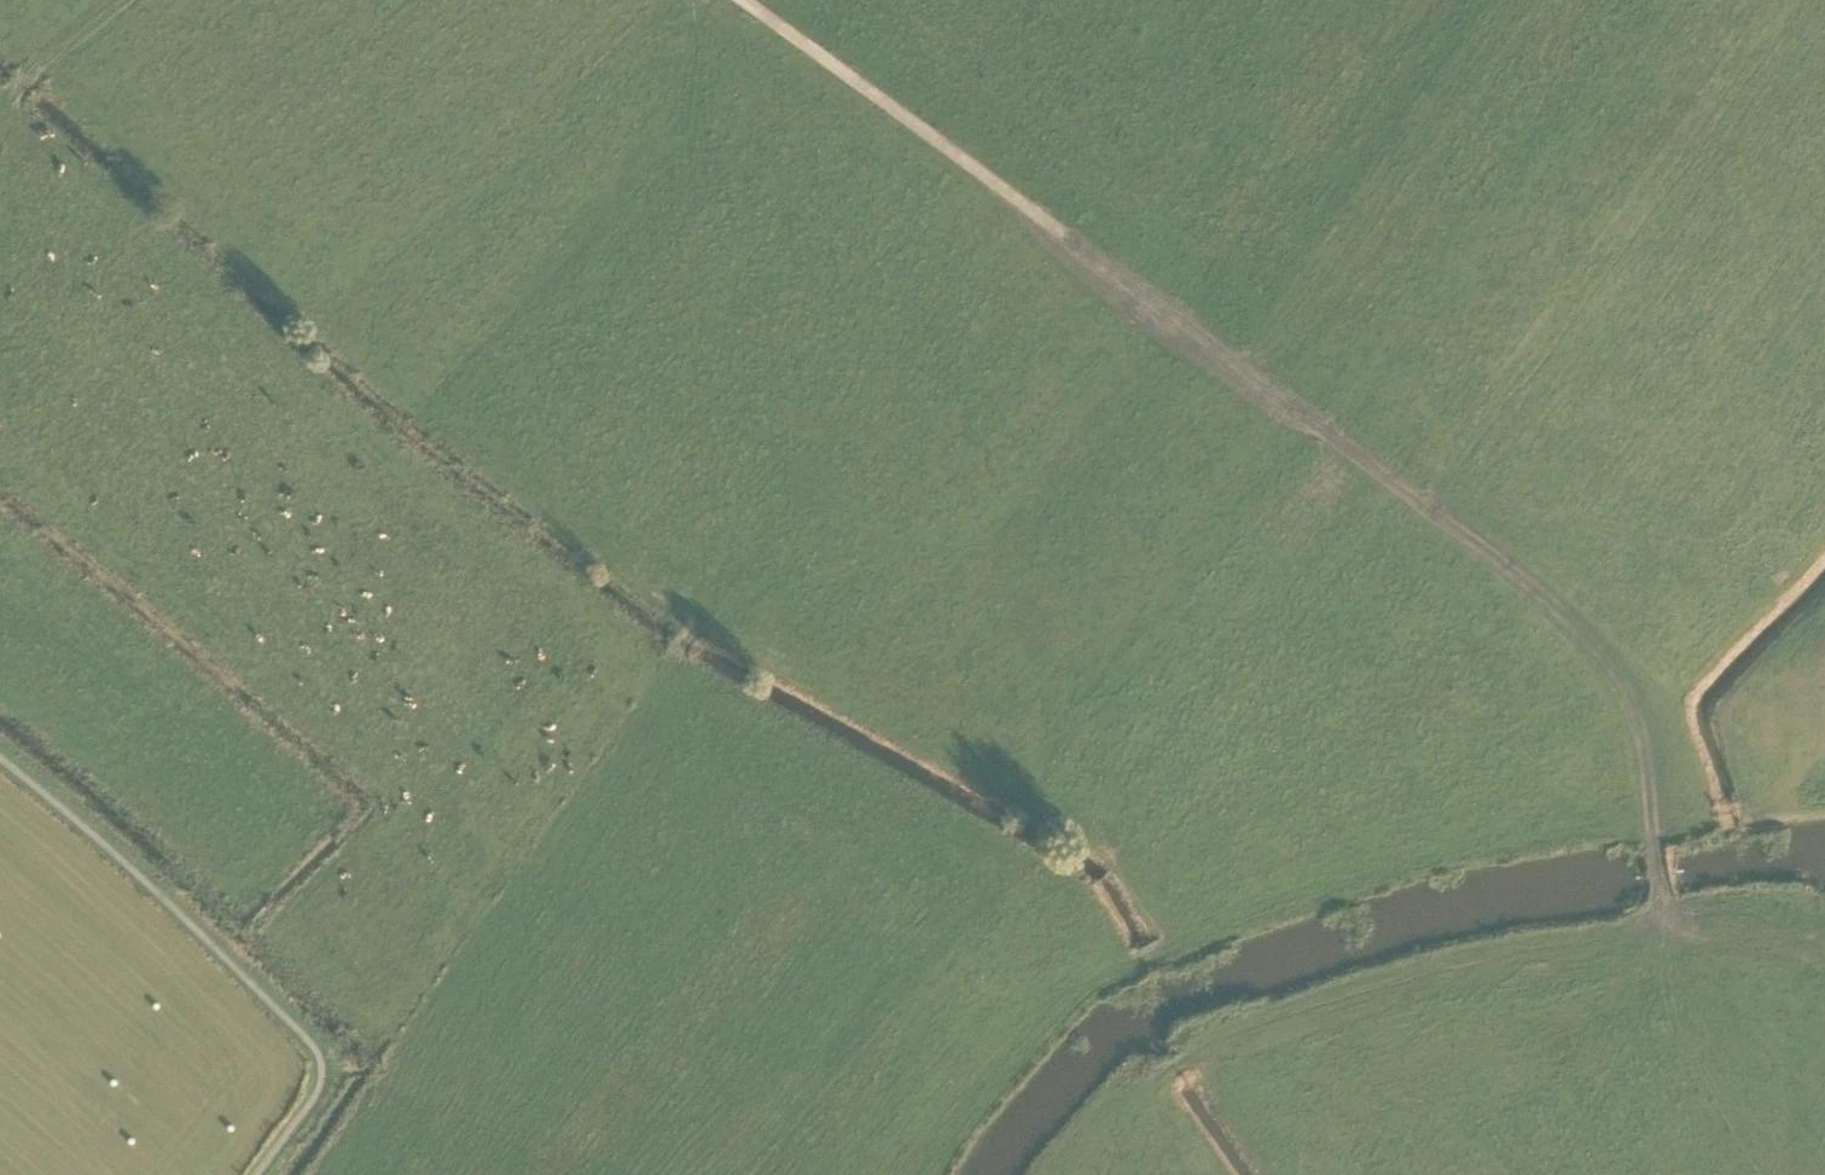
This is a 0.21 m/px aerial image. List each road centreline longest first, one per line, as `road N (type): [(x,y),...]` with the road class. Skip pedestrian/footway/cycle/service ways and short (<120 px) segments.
road 1 (track): [(748,0),(1066,234)]

